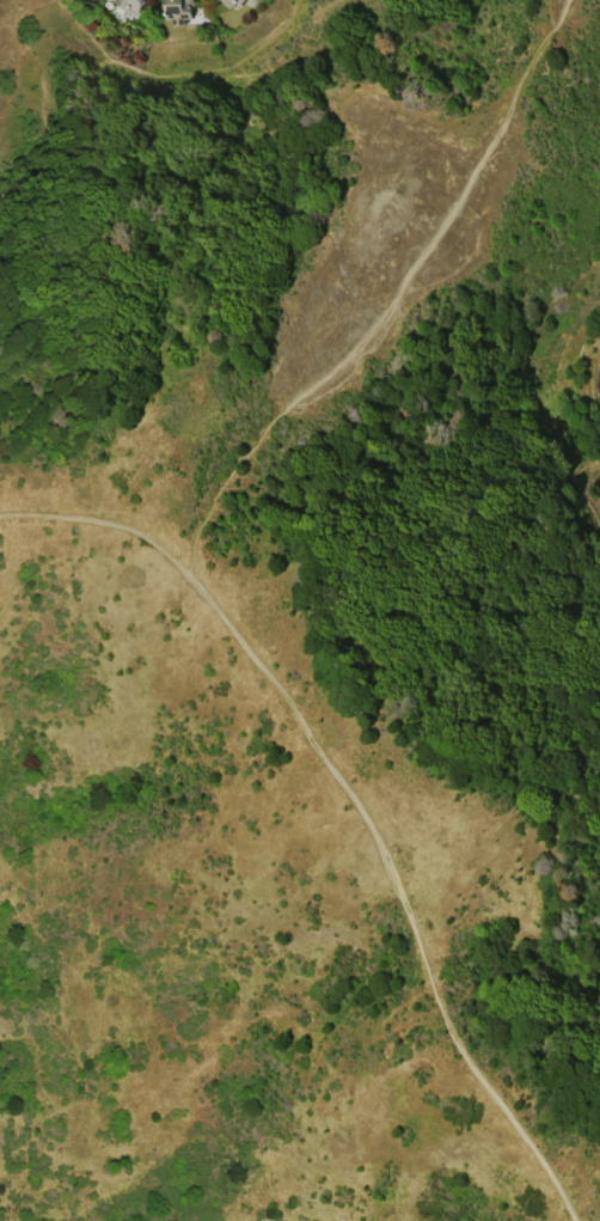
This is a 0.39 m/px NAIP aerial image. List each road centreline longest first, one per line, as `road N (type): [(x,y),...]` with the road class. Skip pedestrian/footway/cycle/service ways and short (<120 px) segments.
road 1 (track): [(0,515),(129,527),(178,562),(276,684),(360,808),(461,1049),(573,1220)]

